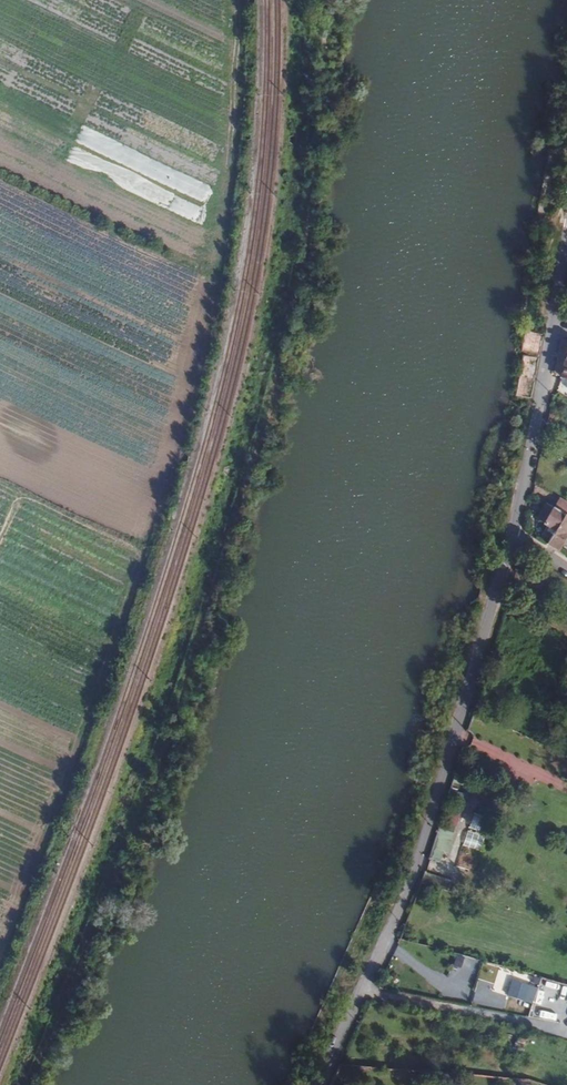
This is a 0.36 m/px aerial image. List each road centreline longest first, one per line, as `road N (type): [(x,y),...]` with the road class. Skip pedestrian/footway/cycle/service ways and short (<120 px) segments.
road 1 (residential): [(312,1084),(395,925),(513,533)]
road 2 (residential): [(513,533),(566,234)]

